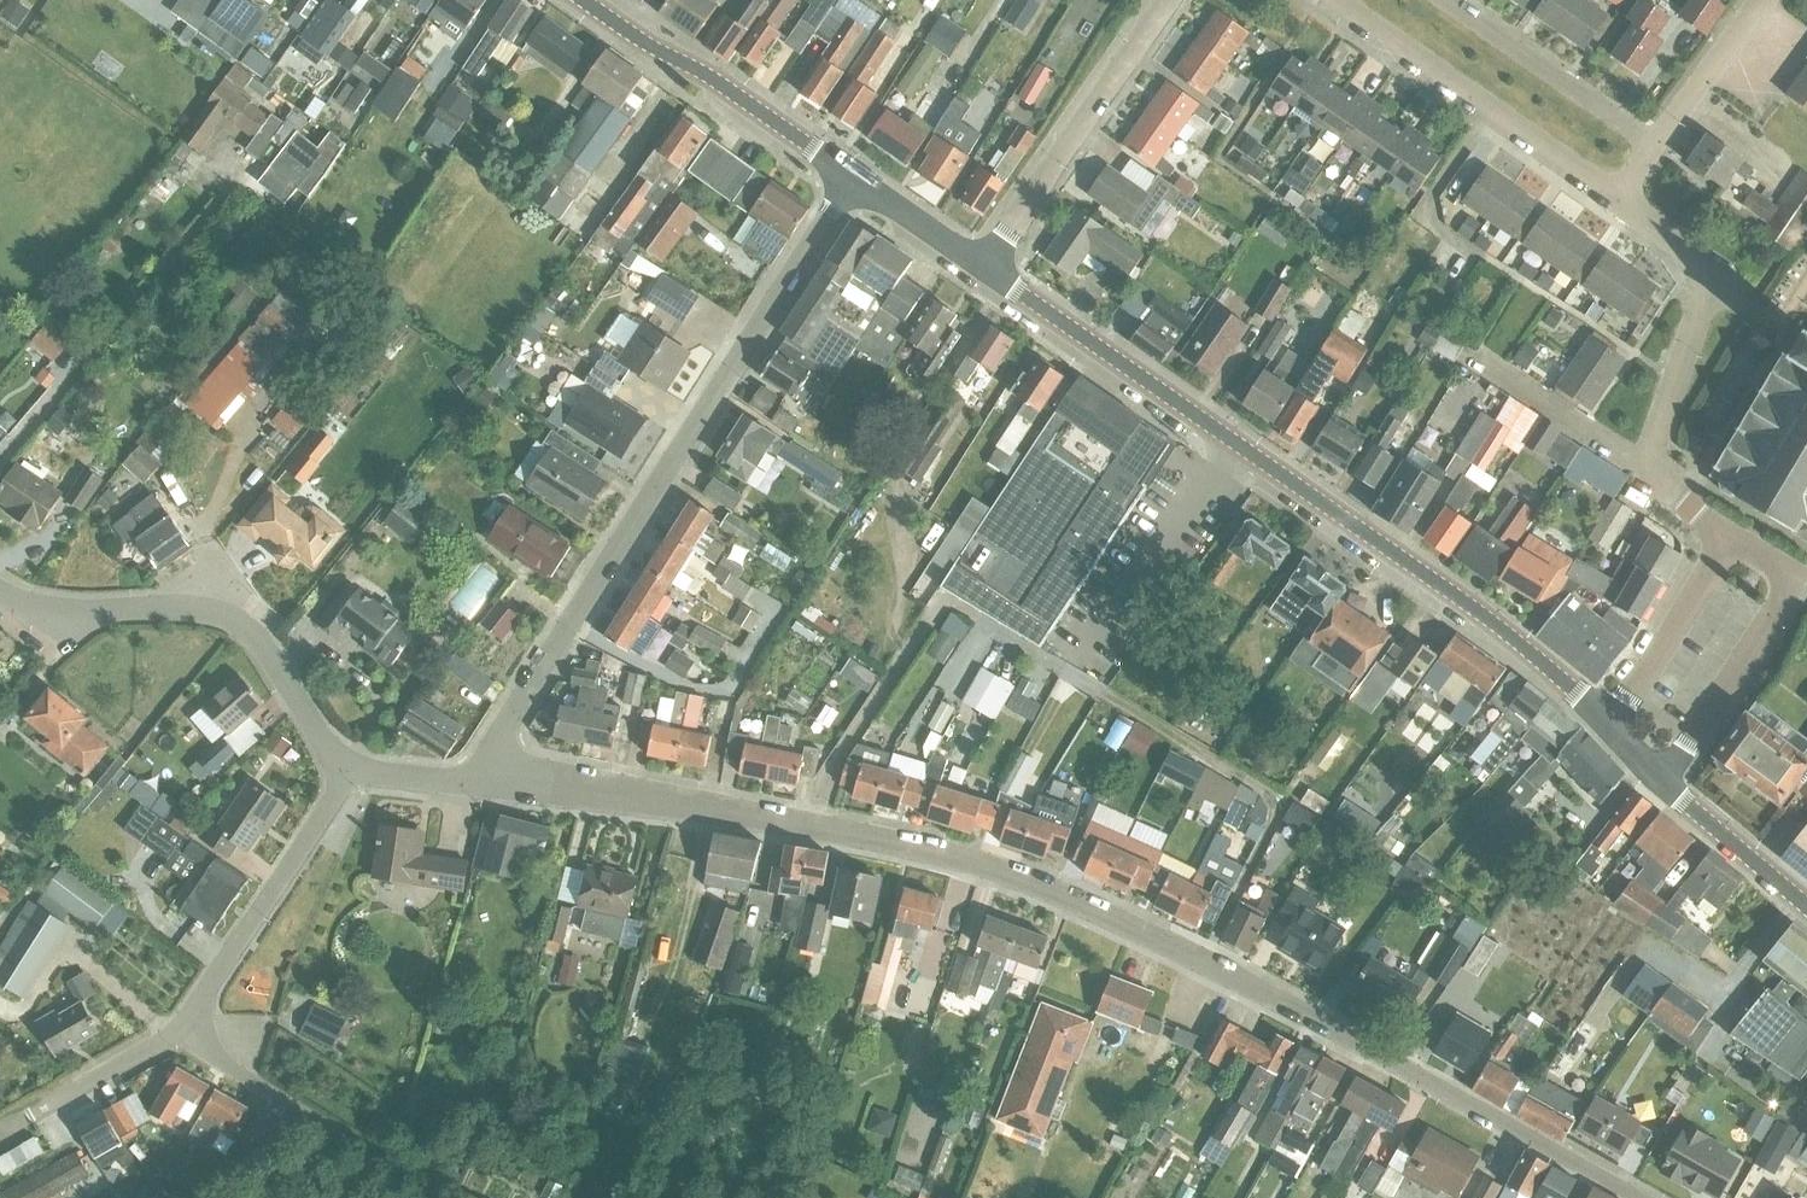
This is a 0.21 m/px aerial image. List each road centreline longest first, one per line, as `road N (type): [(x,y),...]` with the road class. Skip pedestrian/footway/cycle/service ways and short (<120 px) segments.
road 1 (residential): [(484,783),(736,815),(973,860),(1304,1008),(1638,1197)]
road 2 (tertiary): [(1610,725),(1466,605),(983,266)]
road 3 (residential): [(484,783),(504,728),(569,622),(858,180)]
road 4 (residential): [(350,770),(241,622),(183,609),(57,612),(0,593)]
road 5 (residential): [(1611,194),(1332,0)]
road 6 (residential): [(1661,467),(1659,435),(1707,292),(1695,255),(1611,194)]
road 7 (residential): [(983,266),(1167,0)]
road 8 (residential): [(1662,782),(1795,577),(1729,537)]
road 9 (residential): [(450,1197),(281,1100),(183,1025)]
road 10 (tertiary): [(858,180),(600,0)]
road 11 (residential): [(183,1025),(350,770)]
road 12 (residential): [(1653,136),(1454,0)]
road 13 (residential): [(1729,537),(1610,725)]
road 14 (residential): [(1661,467),(1488,362)]
road 15 (tertiary): [(1806,903),(1662,782)]
road 16 (residential): [(29,1115),(183,1025)]
road 17 (residential): [(1653,136),(1754,0)]
road 18 (tertiary): [(983,266),(858,180)]
road 19 (residential): [(484,783),(350,770)]

